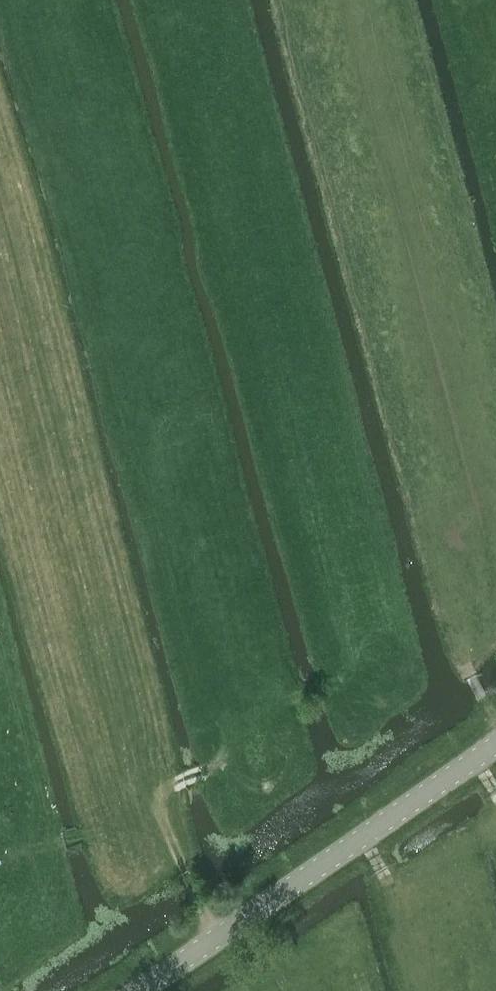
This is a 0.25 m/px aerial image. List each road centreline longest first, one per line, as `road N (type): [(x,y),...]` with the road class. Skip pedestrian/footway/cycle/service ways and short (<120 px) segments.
road 1 (unclassified): [(138,990),(495,743)]

